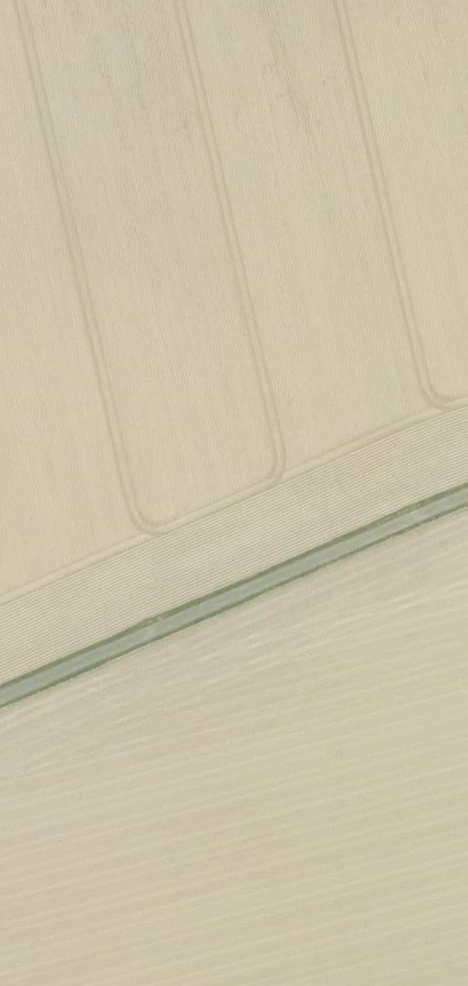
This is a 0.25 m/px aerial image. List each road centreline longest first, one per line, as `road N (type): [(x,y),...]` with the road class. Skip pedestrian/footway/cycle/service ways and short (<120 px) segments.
road 1 (track): [(0,700),(467,503)]

